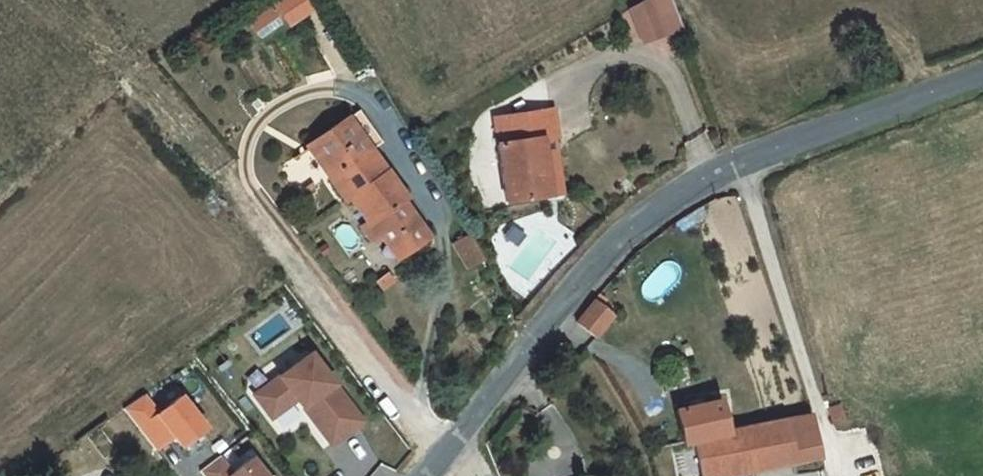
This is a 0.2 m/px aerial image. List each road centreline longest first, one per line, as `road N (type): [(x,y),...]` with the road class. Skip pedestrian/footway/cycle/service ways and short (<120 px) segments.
road 1 (tertiary): [(982,83),(740,164),(677,200),(620,246),(428,475)]

